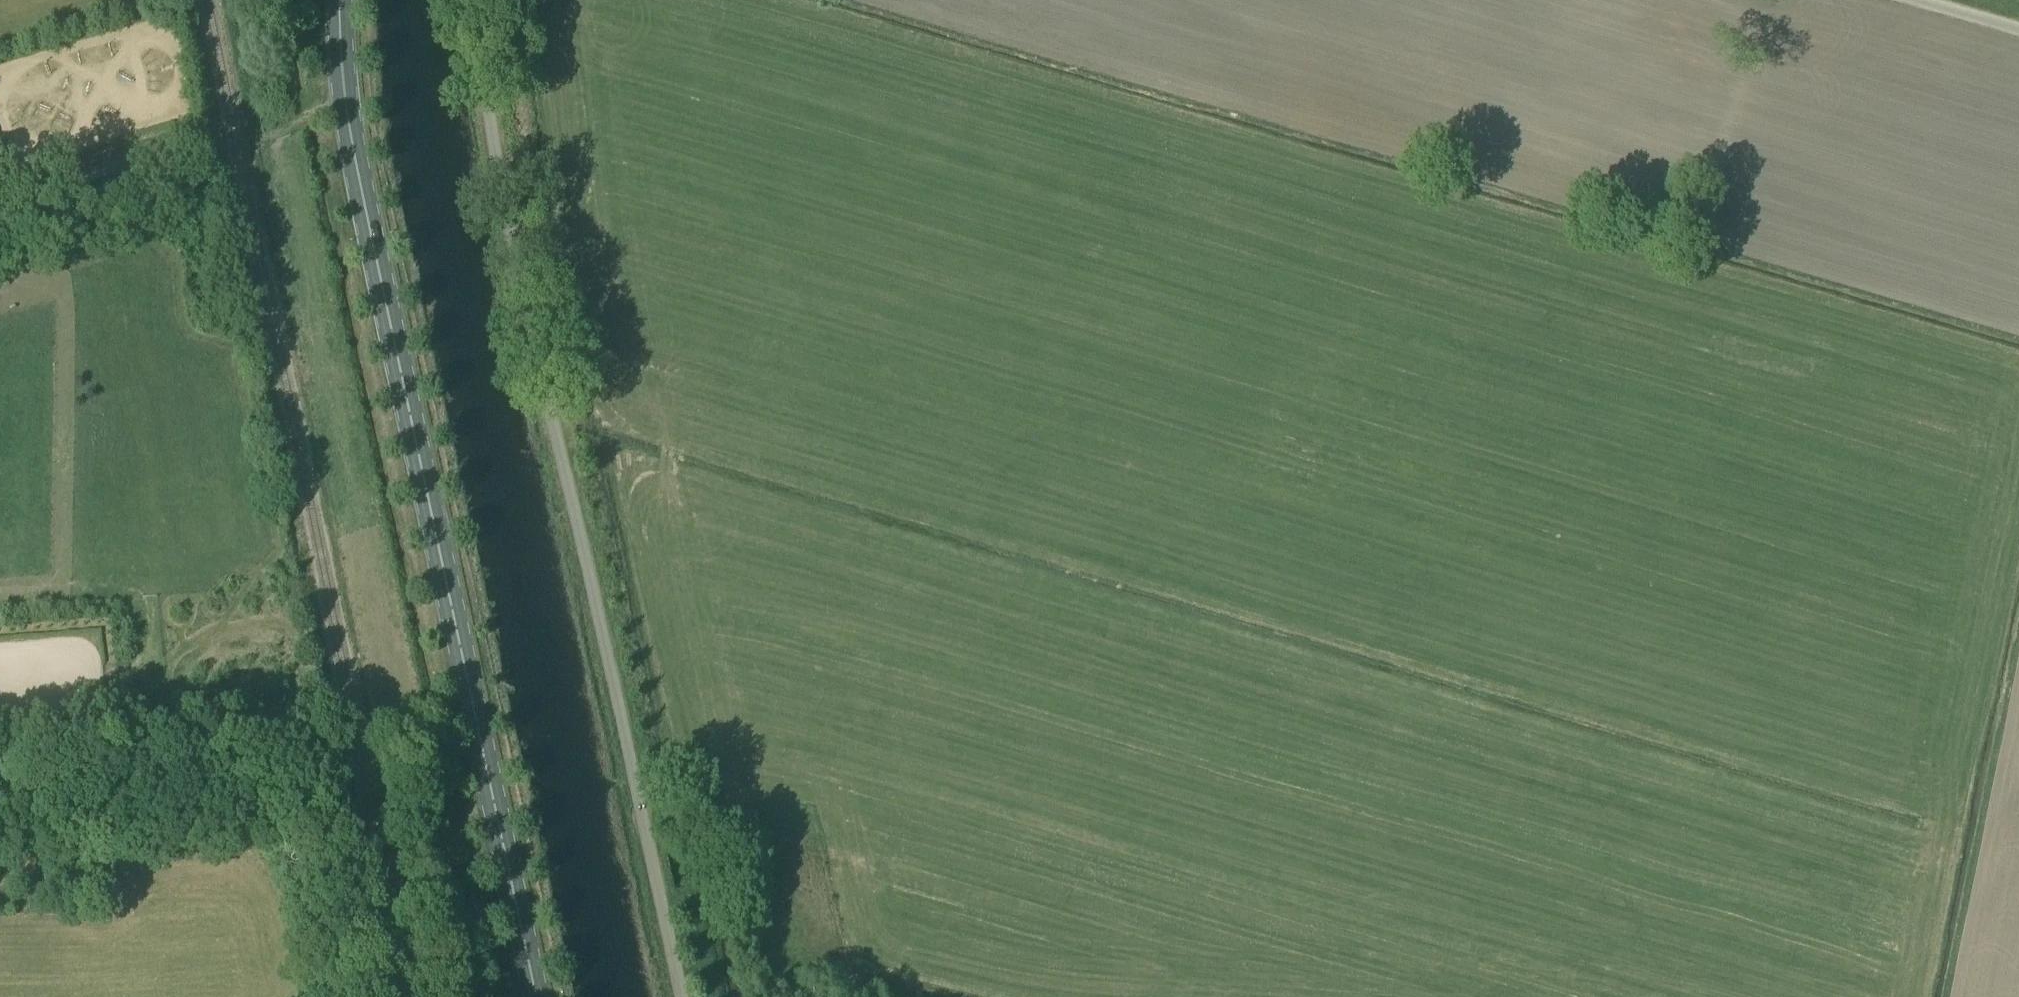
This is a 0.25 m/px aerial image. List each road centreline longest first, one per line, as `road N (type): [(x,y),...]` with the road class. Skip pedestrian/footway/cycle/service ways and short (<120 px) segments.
road 1 (unclassified): [(476,0),(500,188),(681,996)]
road 2 (secondary): [(534,996),(344,104),(339,0)]
road 3 (unclassified): [(0,203),(198,143)]

